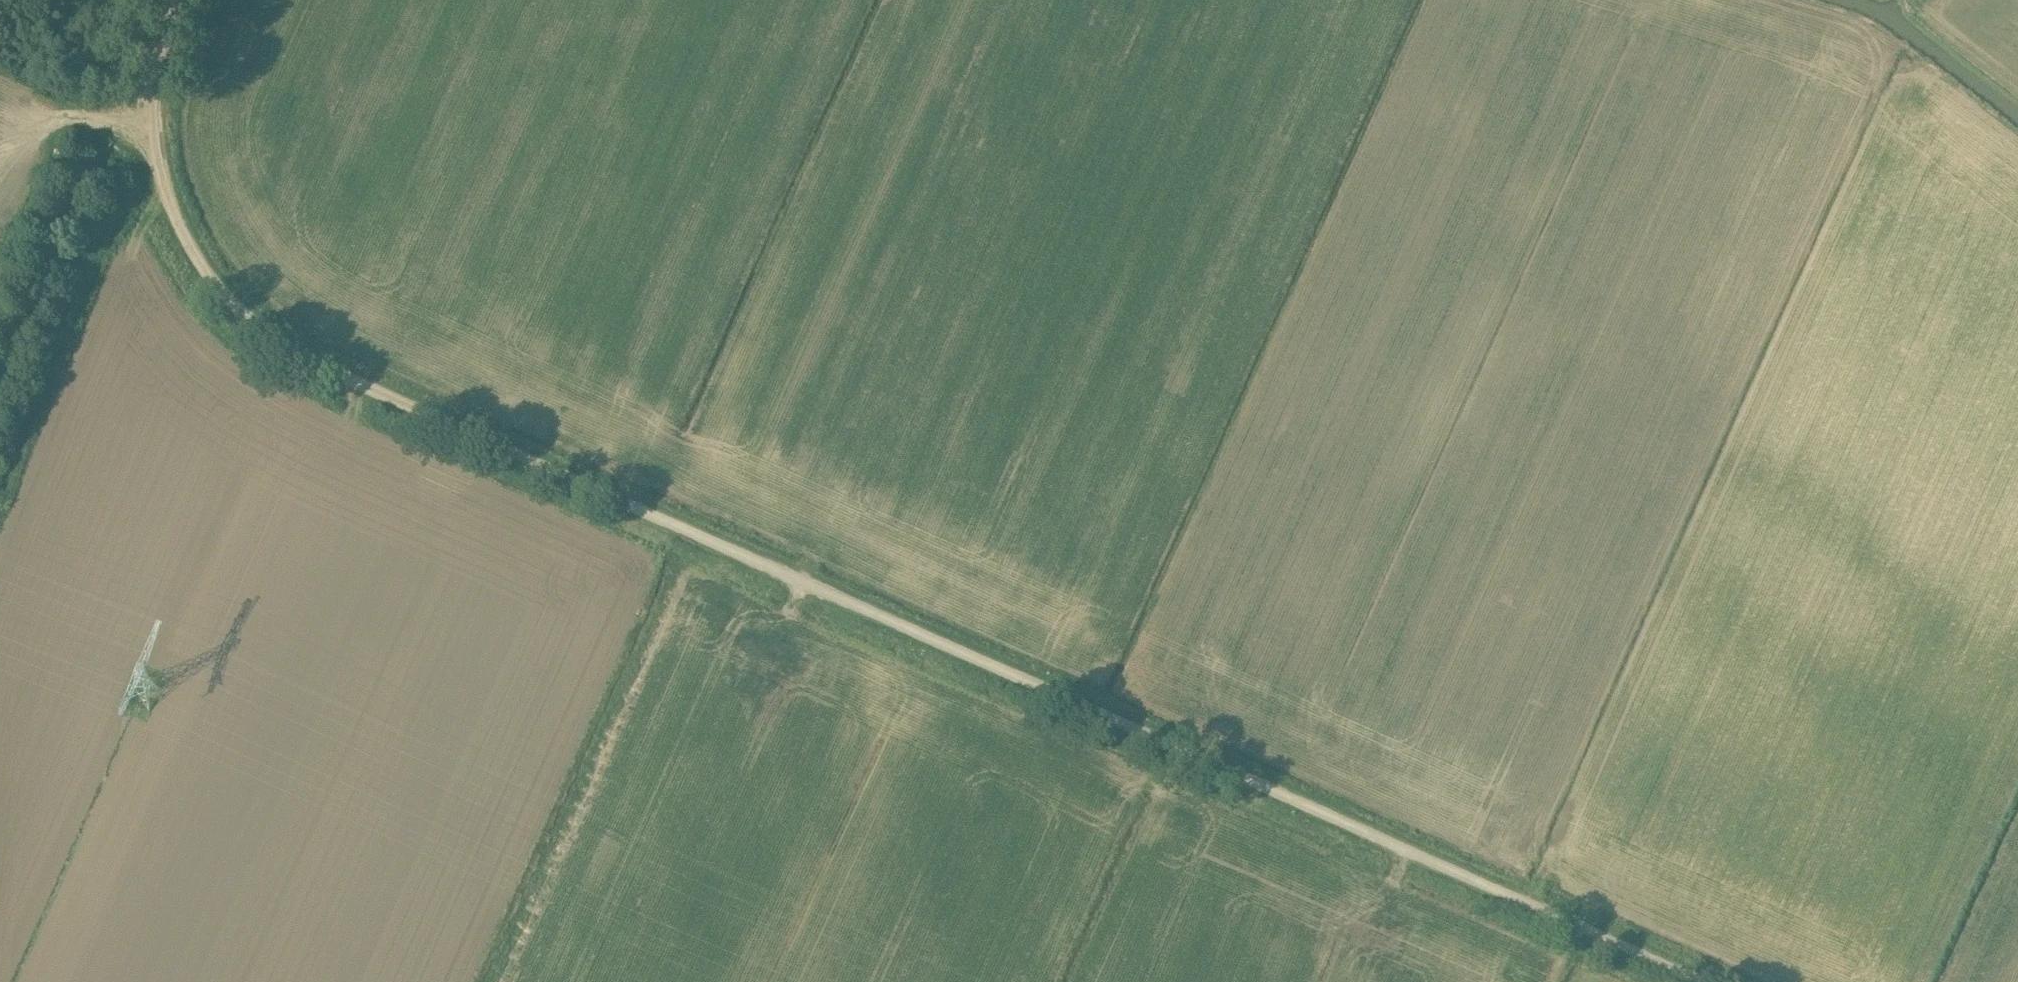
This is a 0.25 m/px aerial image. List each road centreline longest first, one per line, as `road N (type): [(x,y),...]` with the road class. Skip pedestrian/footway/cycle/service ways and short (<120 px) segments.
road 1 (unclassified): [(1698,981),(314,362),(243,313),(188,242),(172,201),(151,106),(176,0)]

